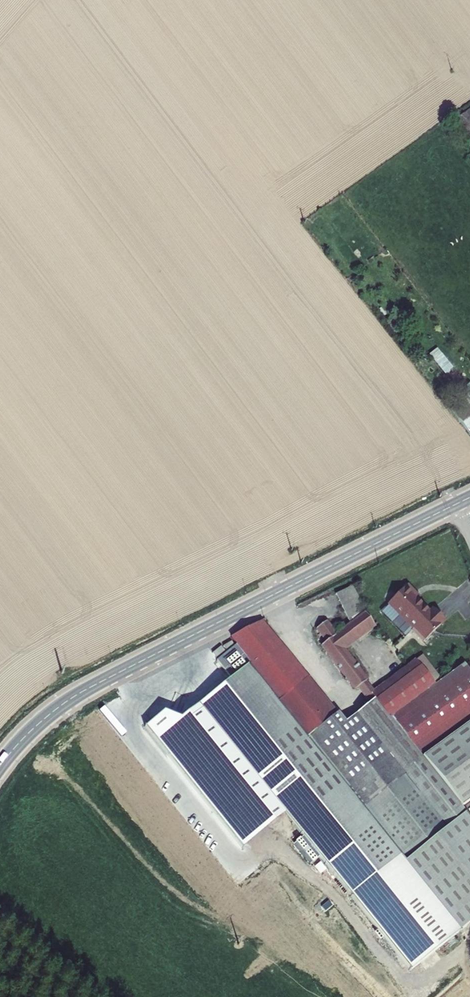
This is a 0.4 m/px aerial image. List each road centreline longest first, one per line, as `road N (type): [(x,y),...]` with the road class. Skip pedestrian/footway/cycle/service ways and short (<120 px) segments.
road 1 (secondary): [(455,507),(89,691),(31,731),(0,767)]

